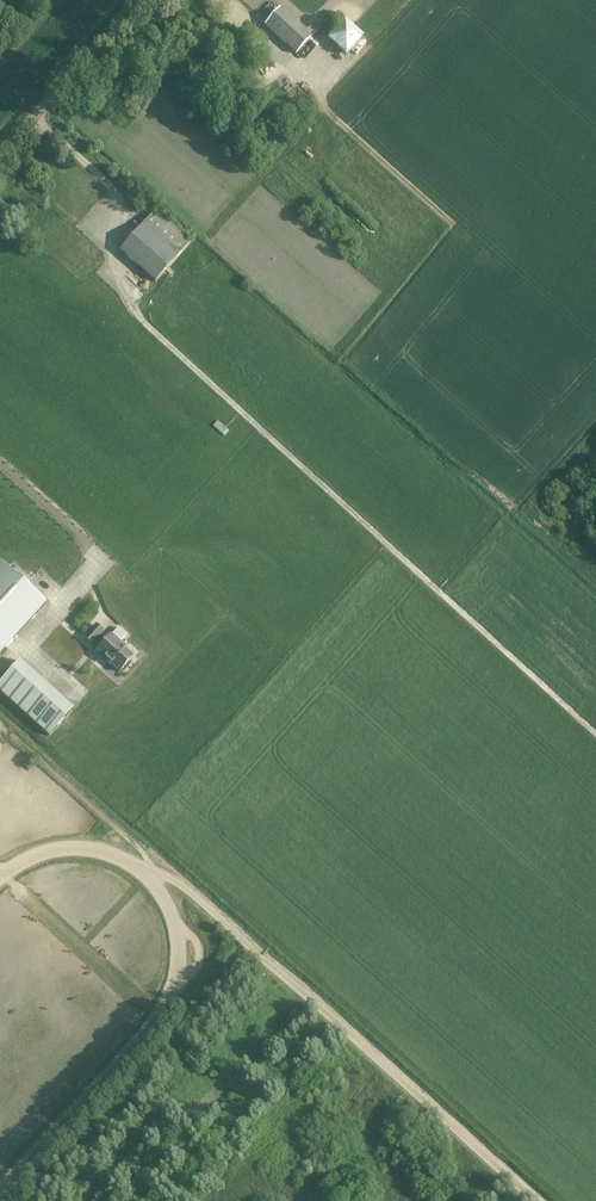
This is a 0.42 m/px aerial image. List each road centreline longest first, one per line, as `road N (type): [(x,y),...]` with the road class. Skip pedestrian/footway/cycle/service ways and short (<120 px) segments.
road 1 (track): [(534,1200),(0,725)]
road 2 (track): [(98,236),(123,262),(119,283),(147,325),(595,732)]
road 3 (tertiary): [(0,160),(143,0)]

